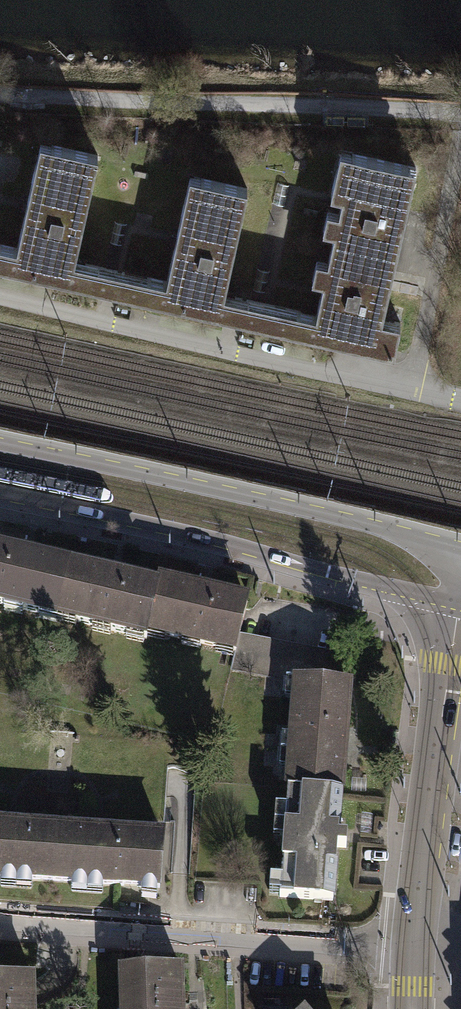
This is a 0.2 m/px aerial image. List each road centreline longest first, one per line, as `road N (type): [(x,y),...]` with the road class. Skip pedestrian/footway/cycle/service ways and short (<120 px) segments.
road 1 (secondary): [(460,566),(445,549),(395,532),(0,443)]
road 2 (secondary): [(0,494),(442,601),(460,592)]
road 3 (track): [(0,96),(460,116)]
road 4 (residential): [(0,930),(413,950)]
road 5 (tertiary): [(413,950),(460,637)]

